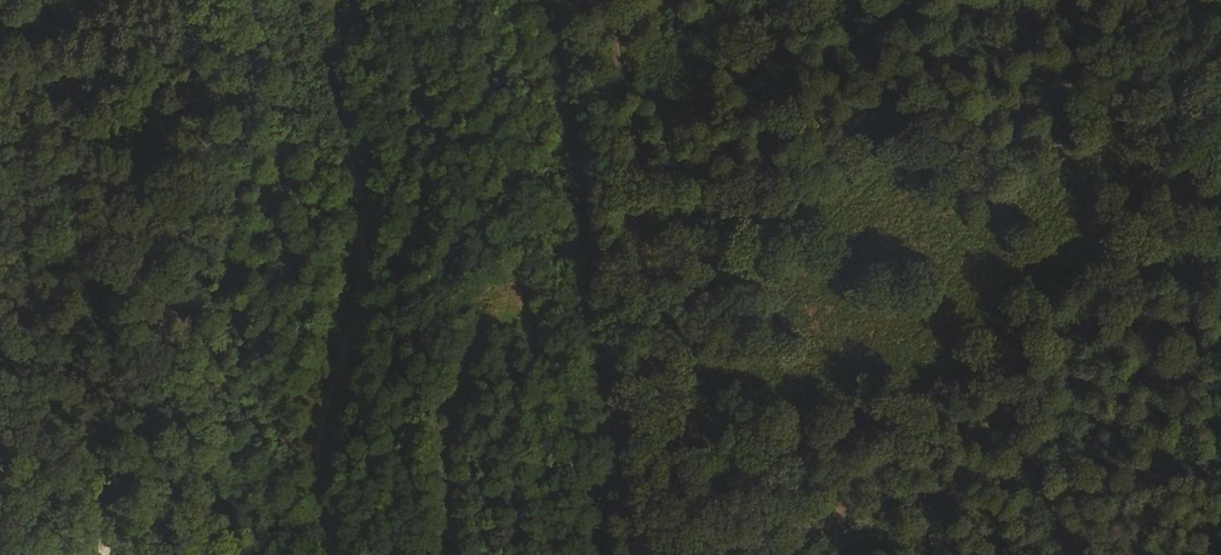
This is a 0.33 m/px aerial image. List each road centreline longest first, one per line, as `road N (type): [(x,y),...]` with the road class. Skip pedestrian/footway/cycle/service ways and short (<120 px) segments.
road 1 (track): [(648,554),(613,430),(572,82),(550,0)]
road 2 (track): [(334,0),(334,63),(364,201),(364,276),(324,449),(334,554)]
road 3 (track): [(1220,279),(807,554)]

